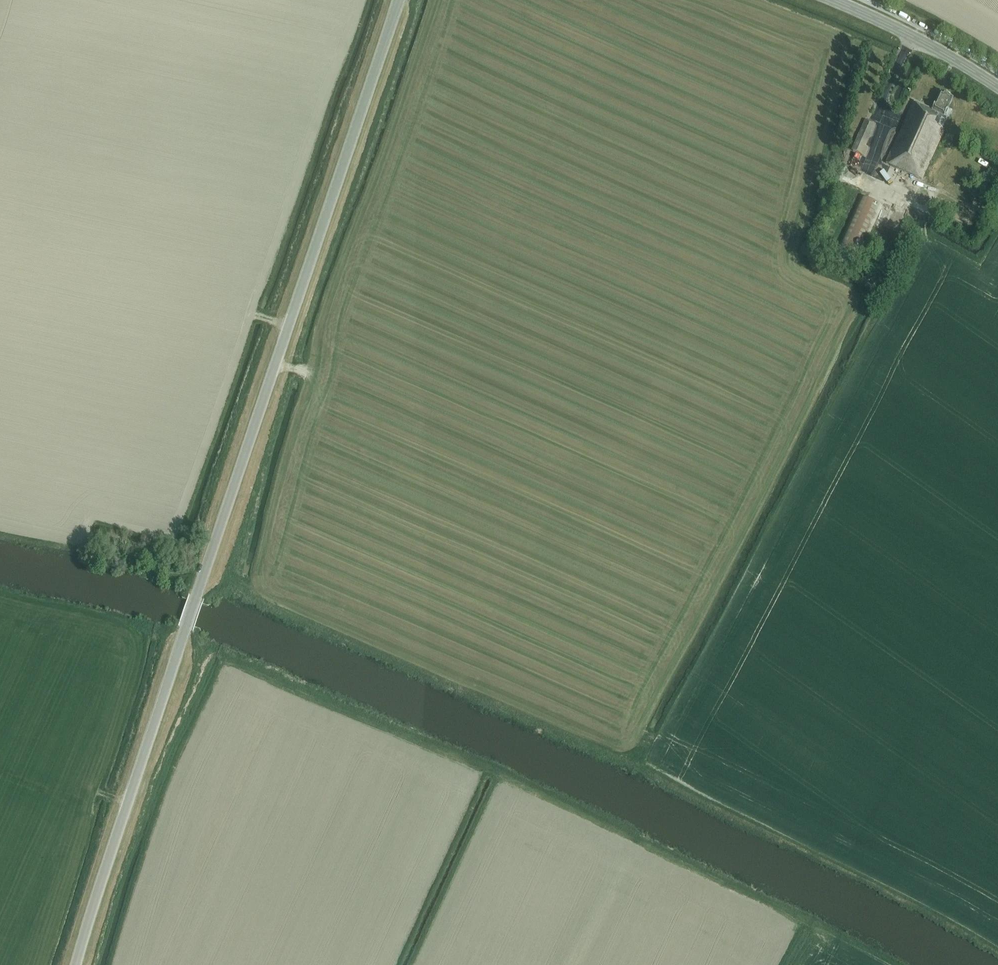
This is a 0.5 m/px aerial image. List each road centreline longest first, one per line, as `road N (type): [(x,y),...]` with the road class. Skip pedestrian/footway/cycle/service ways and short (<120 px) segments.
road 1 (tertiary): [(76,964),(399,0)]
road 2 (secondary): [(997,87),(833,0)]

